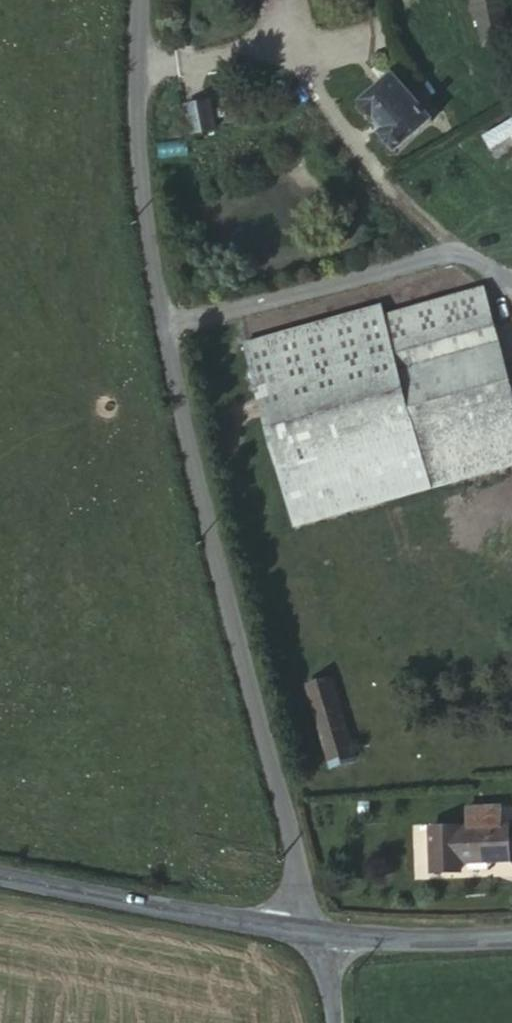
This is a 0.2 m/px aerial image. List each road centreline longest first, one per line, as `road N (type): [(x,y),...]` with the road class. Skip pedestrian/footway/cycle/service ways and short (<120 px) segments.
road 1 (unclassified): [(139,0),(138,108),(154,283),(309,932)]
road 2 (tertiary): [(309,932),(0,875)]
road 3 (tertiary): [(511,934),(309,932)]

